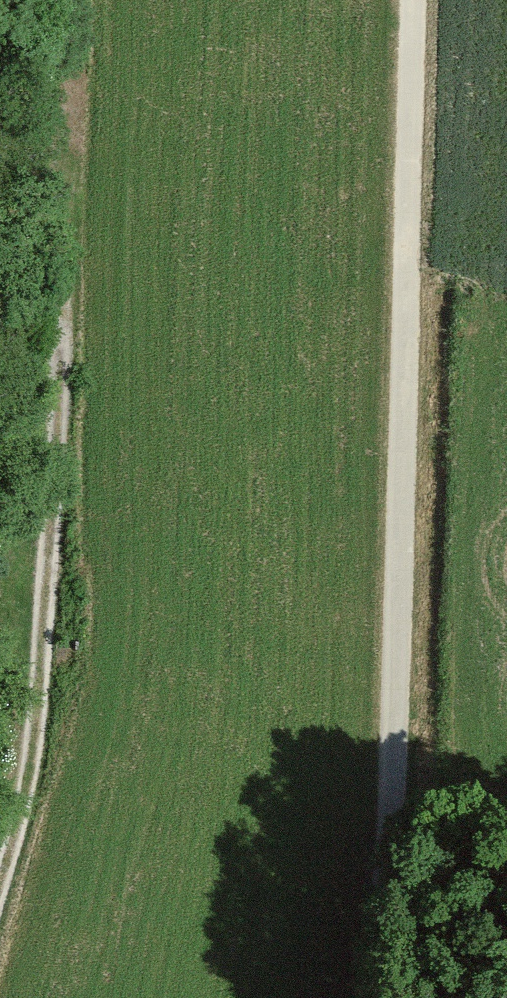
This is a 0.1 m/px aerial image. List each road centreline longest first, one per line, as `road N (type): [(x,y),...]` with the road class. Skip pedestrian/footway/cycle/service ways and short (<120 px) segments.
road 1 (track): [(376,997),(391,886),(407,0)]
road 2 (track): [(0,861),(32,737),(62,212)]

